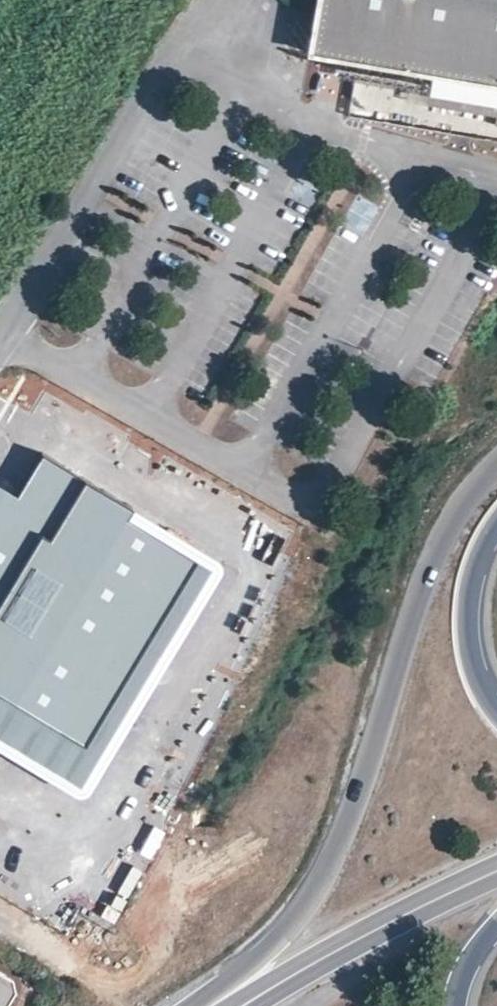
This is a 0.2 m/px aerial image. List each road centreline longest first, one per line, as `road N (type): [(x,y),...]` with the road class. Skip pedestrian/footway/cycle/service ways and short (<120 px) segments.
road 1 (secondary): [(496,463),(440,545),(367,760),(318,876),(251,959),(184,1005)]
road 2 (secondary): [(278,982),(496,871)]
road 3 (secondary): [(496,708),(470,660),(467,628),(470,590),(496,528)]

